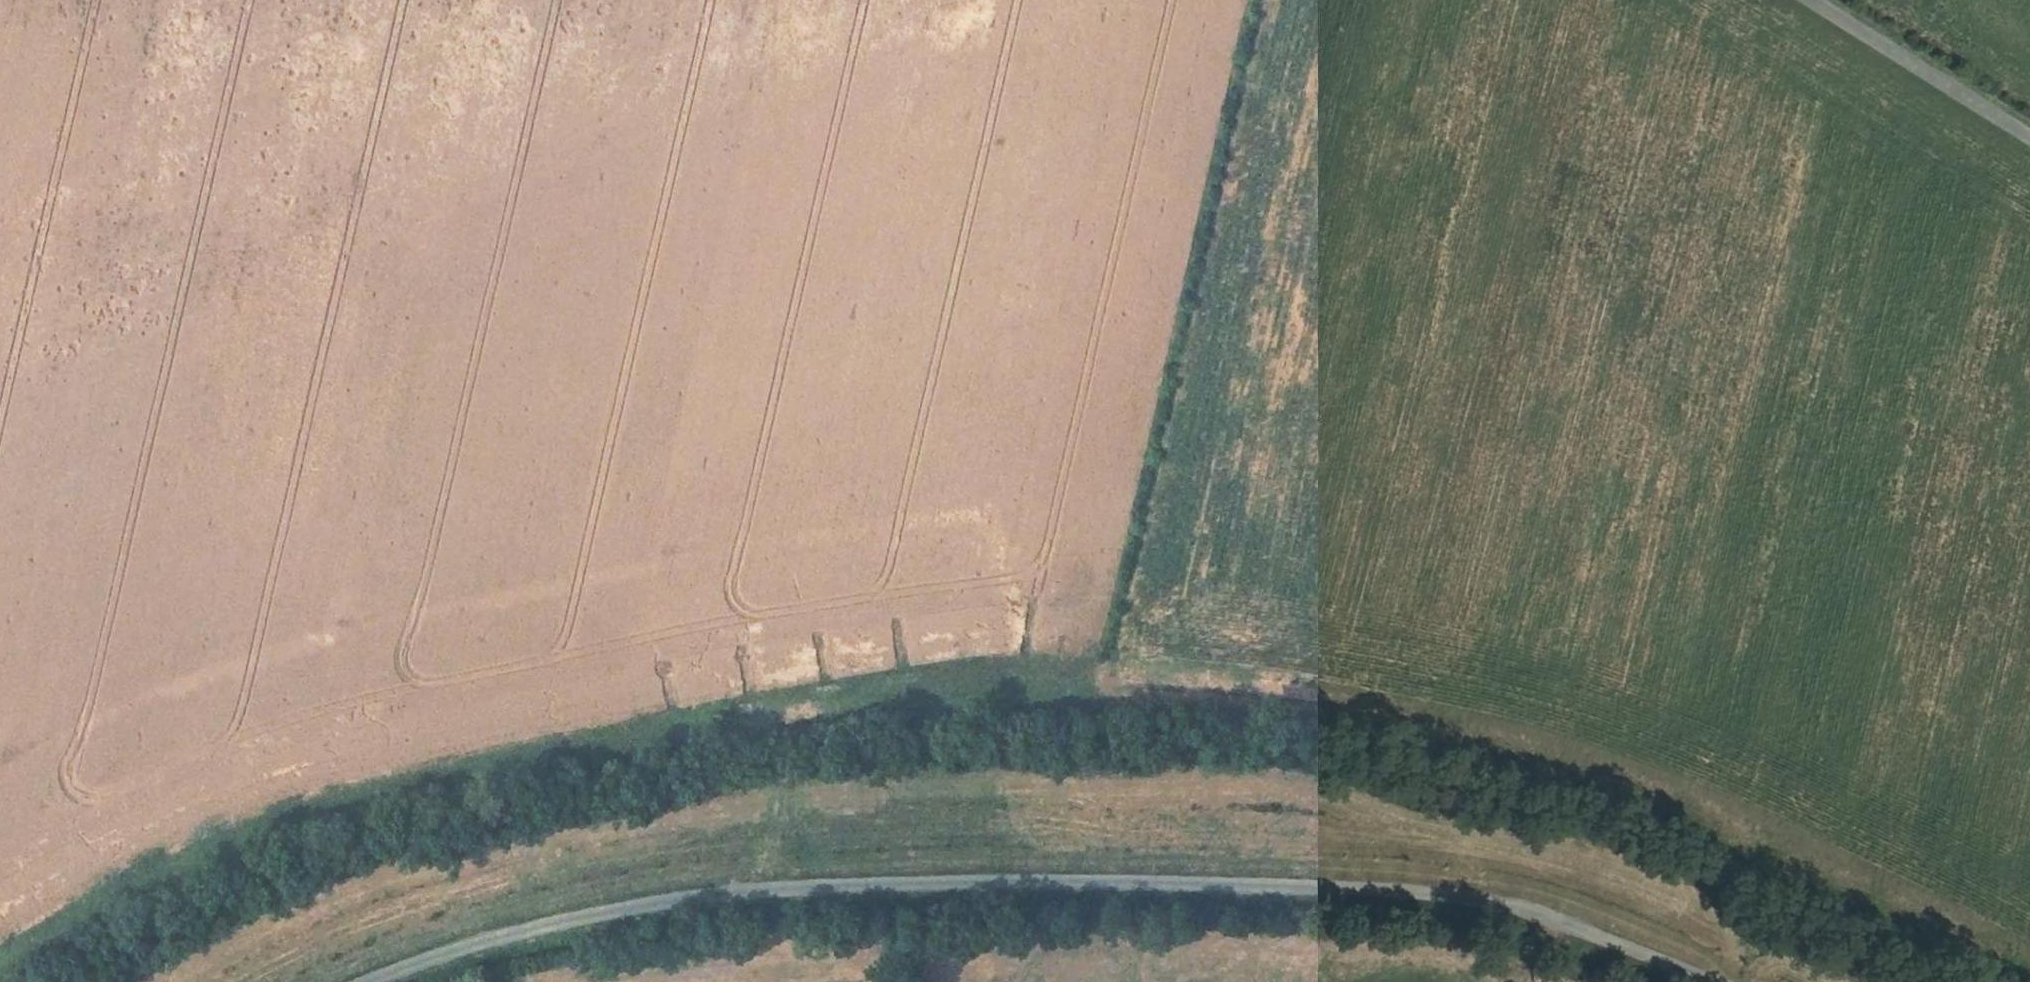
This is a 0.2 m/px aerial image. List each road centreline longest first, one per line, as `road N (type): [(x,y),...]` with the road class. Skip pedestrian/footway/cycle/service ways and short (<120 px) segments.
road 1 (unclassified): [(377,981),(546,926),(706,898),(849,886),(1117,886),(1388,890),(1482,902),(1711,981)]
road 2 (unclassified): [(2029,138),(1810,0)]

